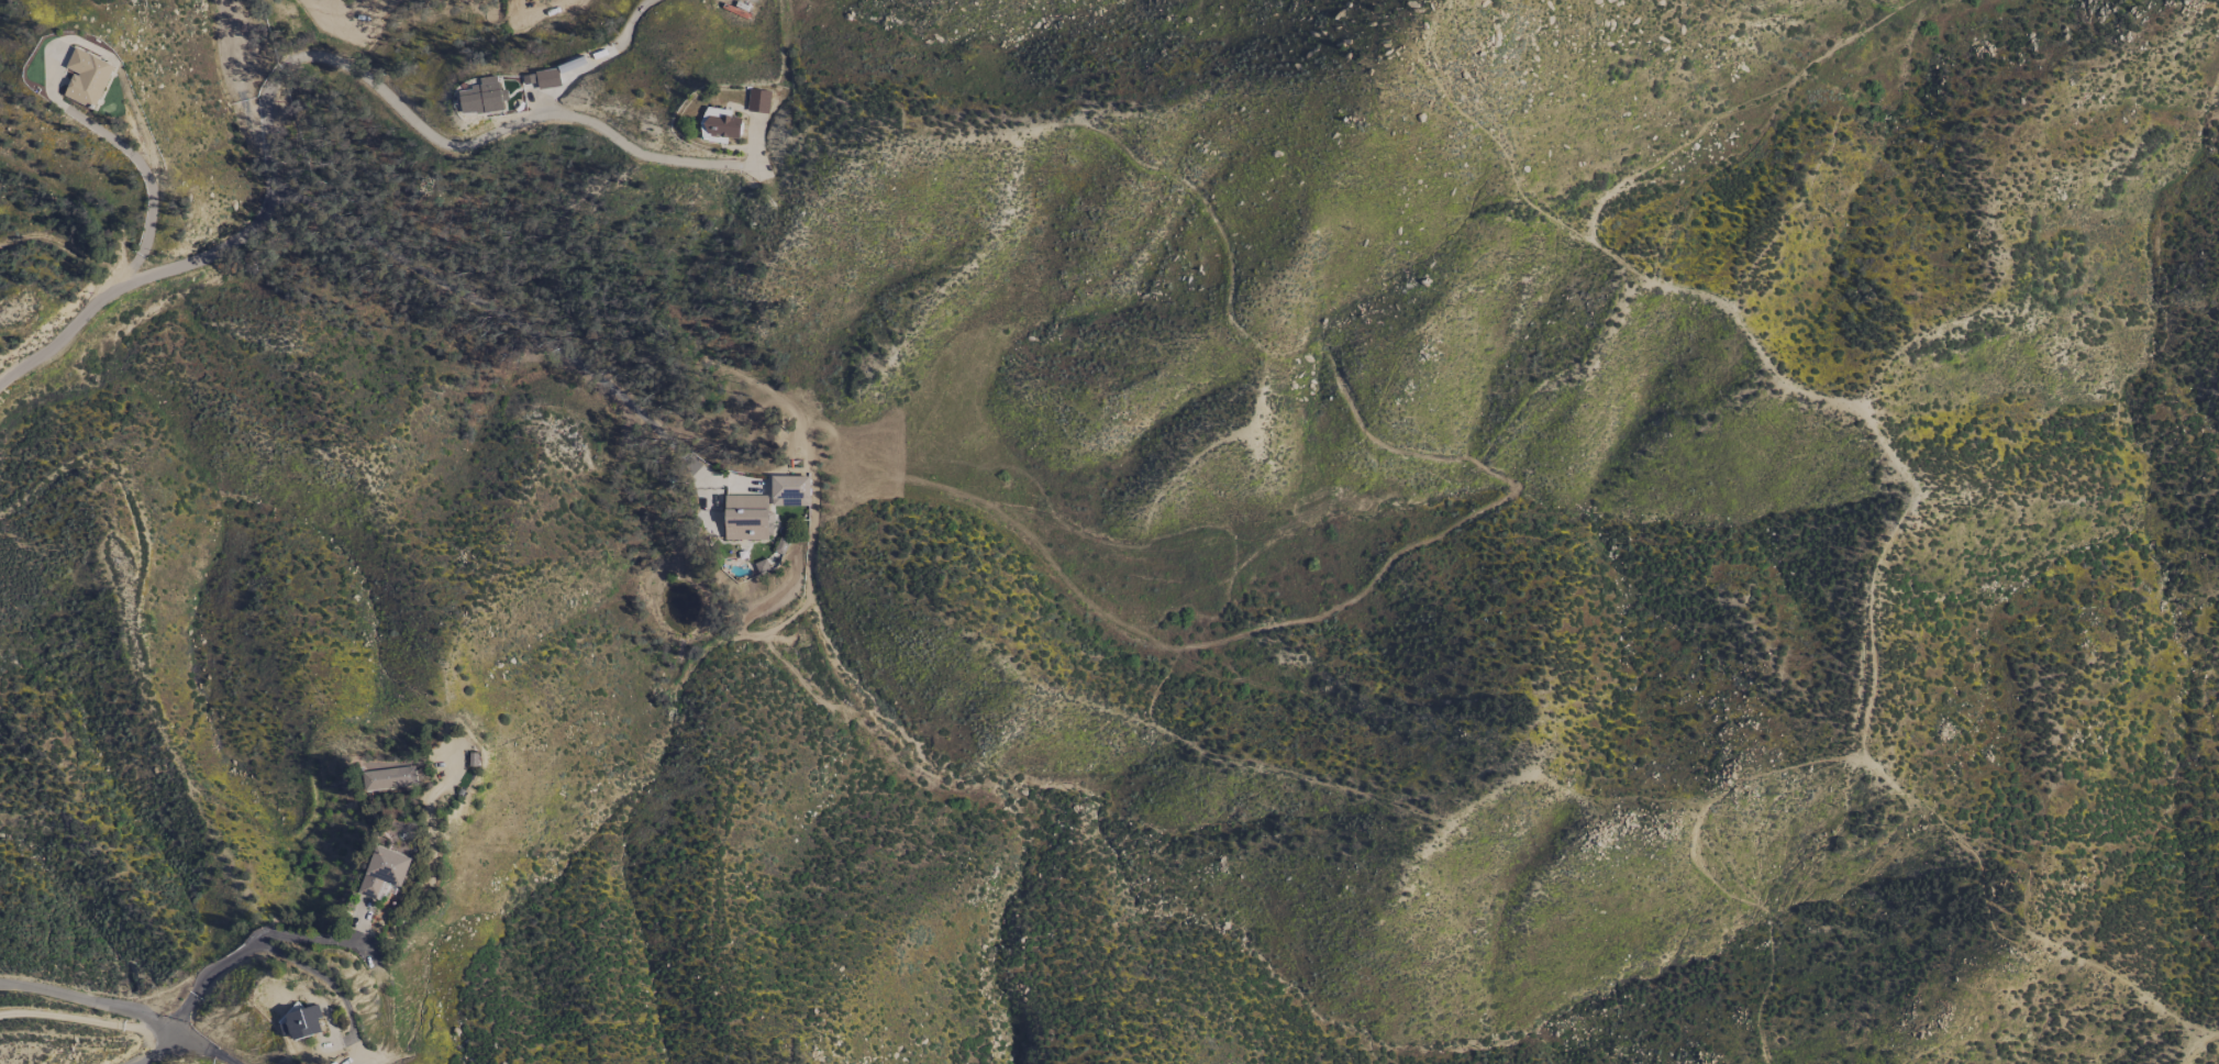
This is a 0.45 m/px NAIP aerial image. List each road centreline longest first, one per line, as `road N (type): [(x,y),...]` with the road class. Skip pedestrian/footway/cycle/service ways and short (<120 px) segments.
road 1 (residential): [(0,380),(49,348),(102,298),(243,241),(267,202),(279,68)]
road 2 (residential): [(174,1037),(143,1016),(0,985)]

